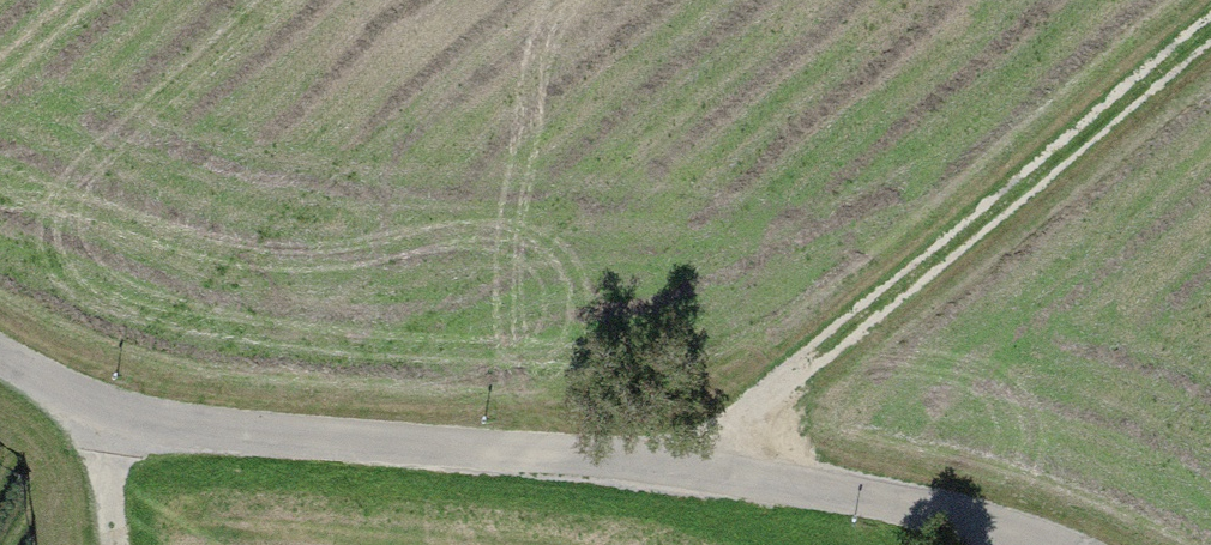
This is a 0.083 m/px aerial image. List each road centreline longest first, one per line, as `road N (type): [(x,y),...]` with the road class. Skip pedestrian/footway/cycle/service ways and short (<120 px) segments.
road 1 (residential): [(0,357),(111,415),(214,432),(705,472),(908,503),(1033,544)]
road 2 (track): [(1210,36),(713,438),(705,472)]
road 3 (track): [(111,415),(105,454),(121,544)]

